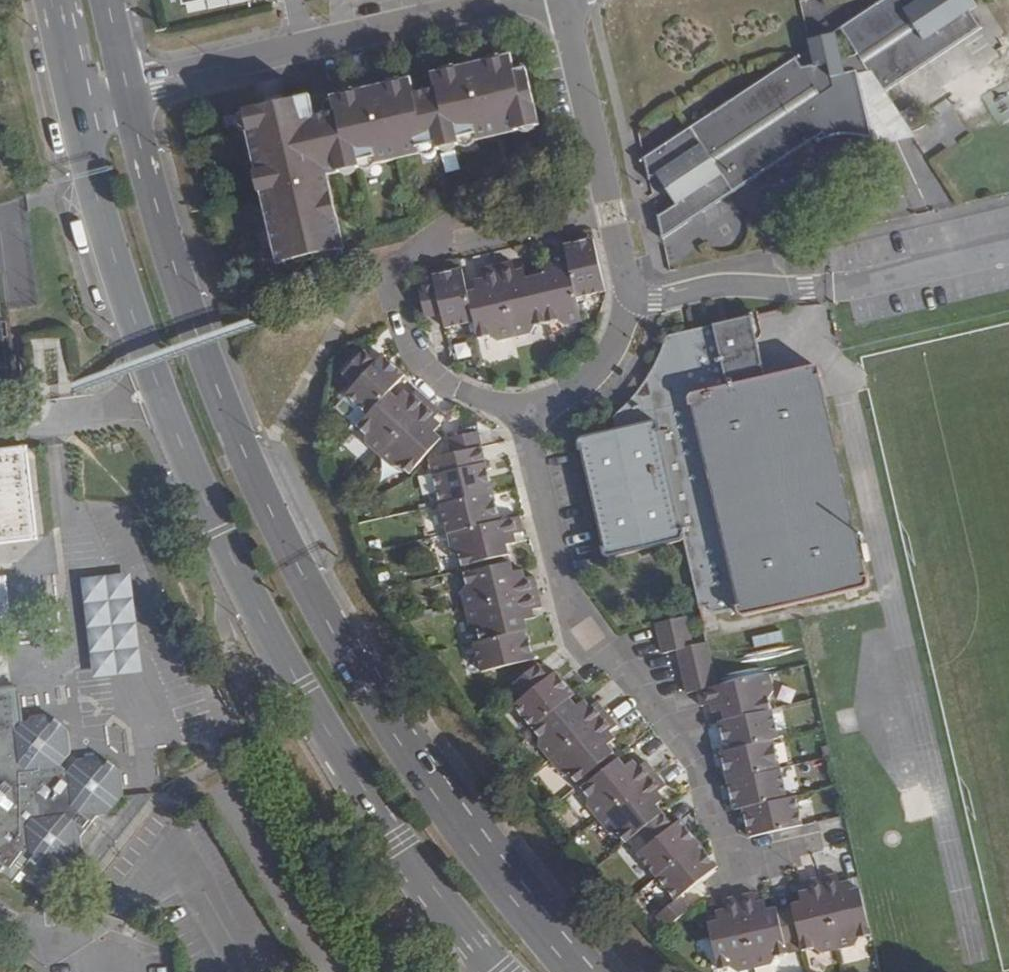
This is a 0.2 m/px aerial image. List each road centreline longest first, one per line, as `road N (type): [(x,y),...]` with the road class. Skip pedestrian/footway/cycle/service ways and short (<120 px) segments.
road 1 (secondary): [(573,971),(431,789),(296,562),(192,317),(127,87)]
road 2 (secondary): [(74,98),(140,334),(220,533),(294,674),(418,866),(506,971)]
road 3 (residential): [(522,406),(572,611),(696,761),(738,862),(798,848)]
road 4 (residential): [(563,0),(623,300),(617,330),(590,374),(564,393),(522,406)]
road 5 (residential): [(127,87),(504,0)]
road 6 (residential): [(522,406),(437,381),(413,351),(400,310)]
road 7 (residential): [(0,914),(42,937),(101,937),(113,971)]

